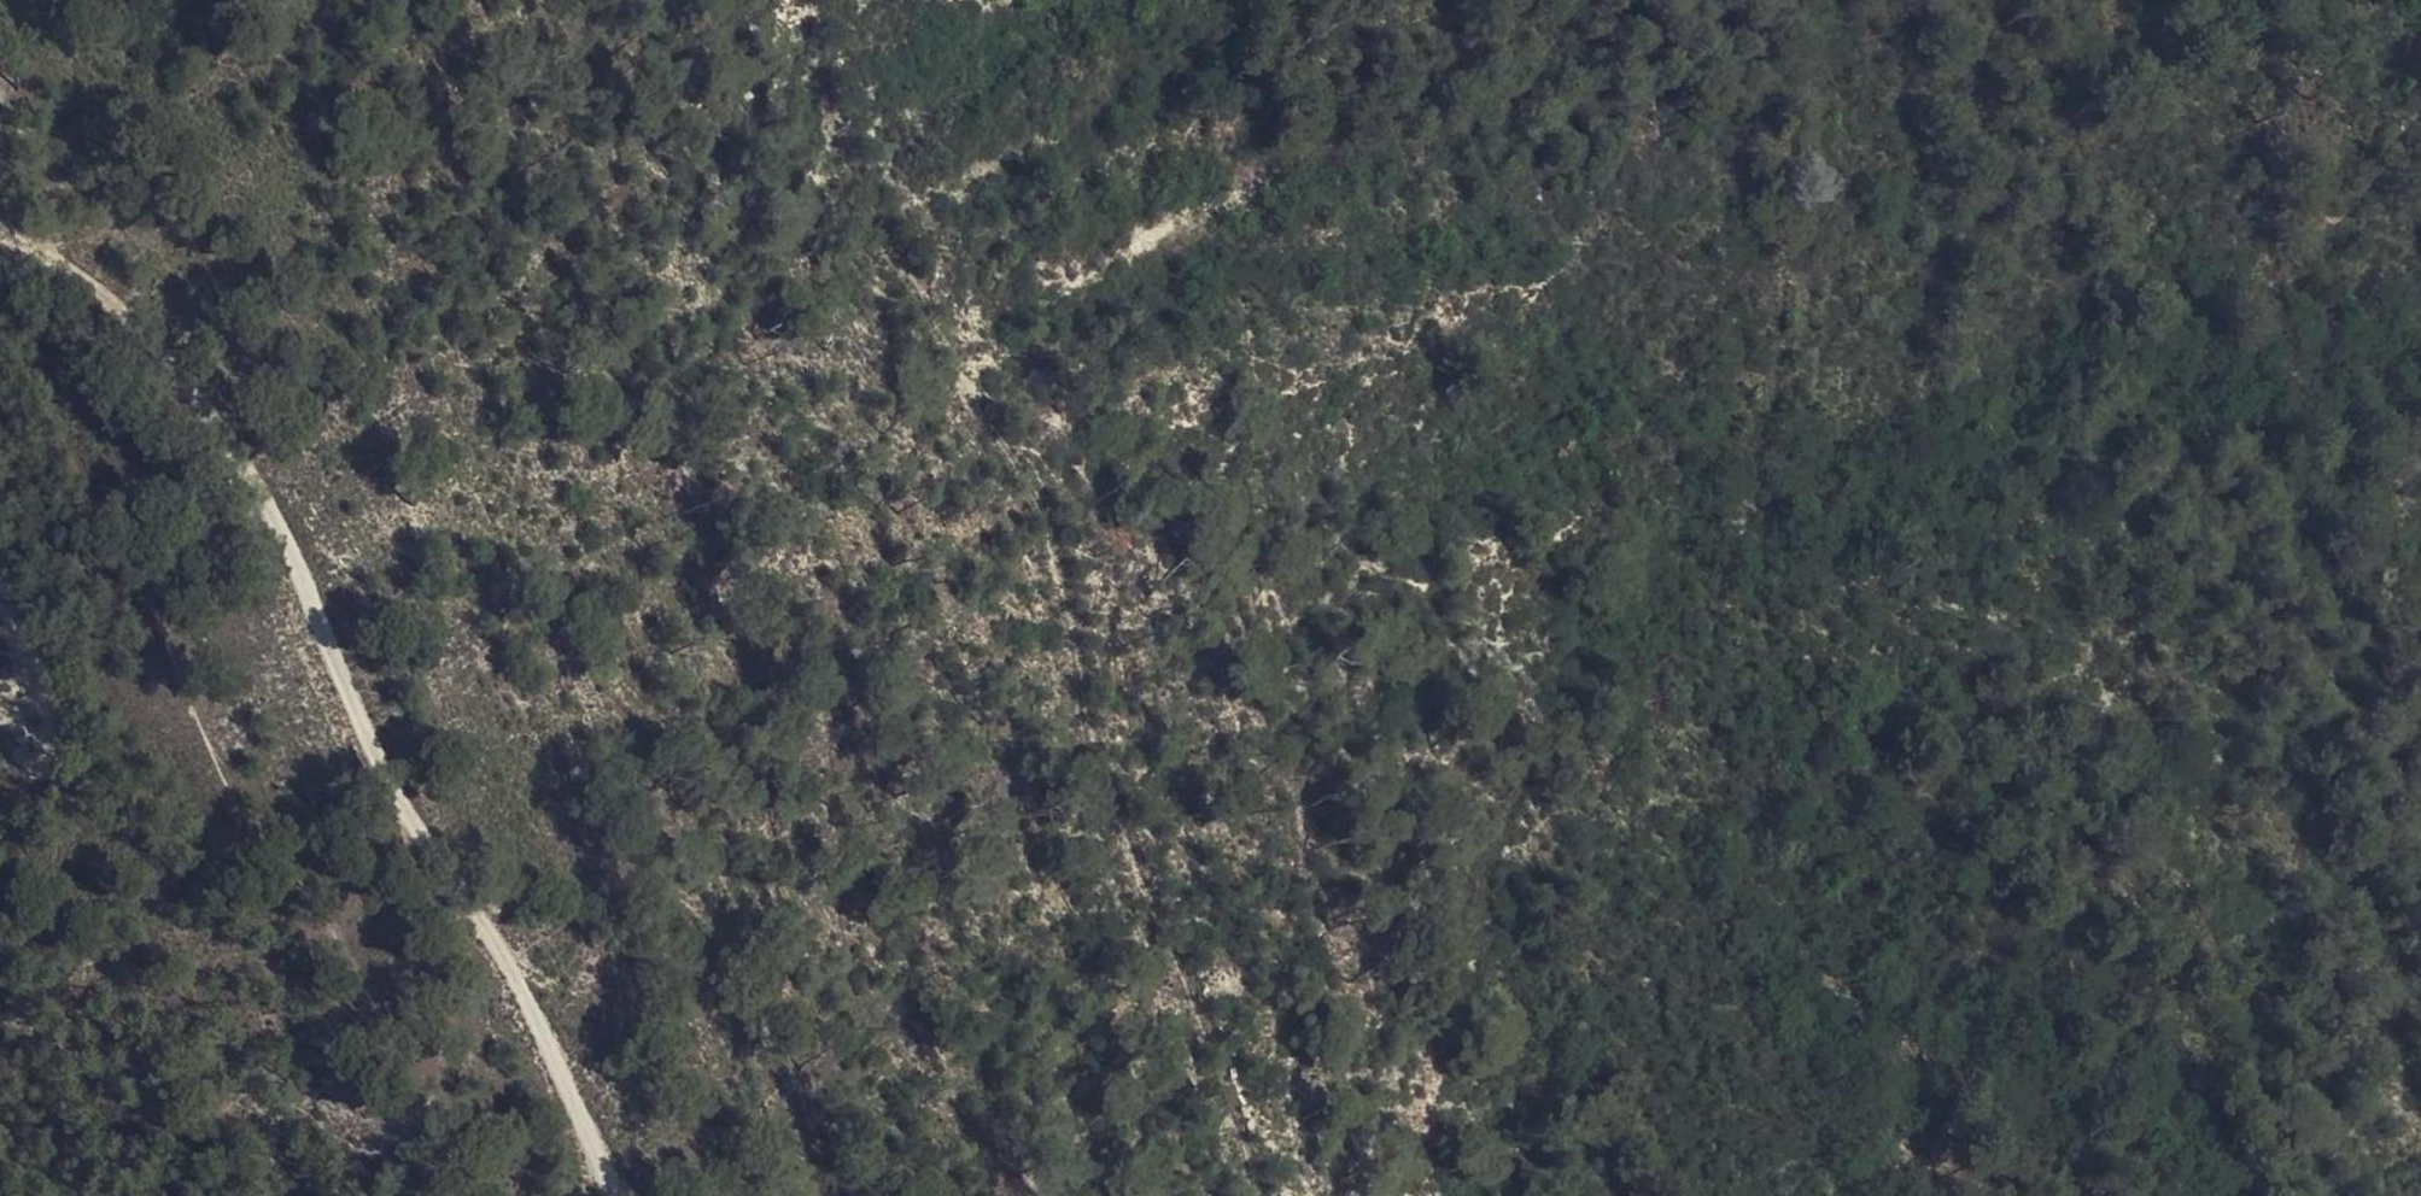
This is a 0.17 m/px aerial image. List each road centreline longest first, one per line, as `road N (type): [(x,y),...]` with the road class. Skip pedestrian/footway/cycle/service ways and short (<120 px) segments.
road 1 (track): [(619,1195),(271,513),(103,292),(0,244)]

